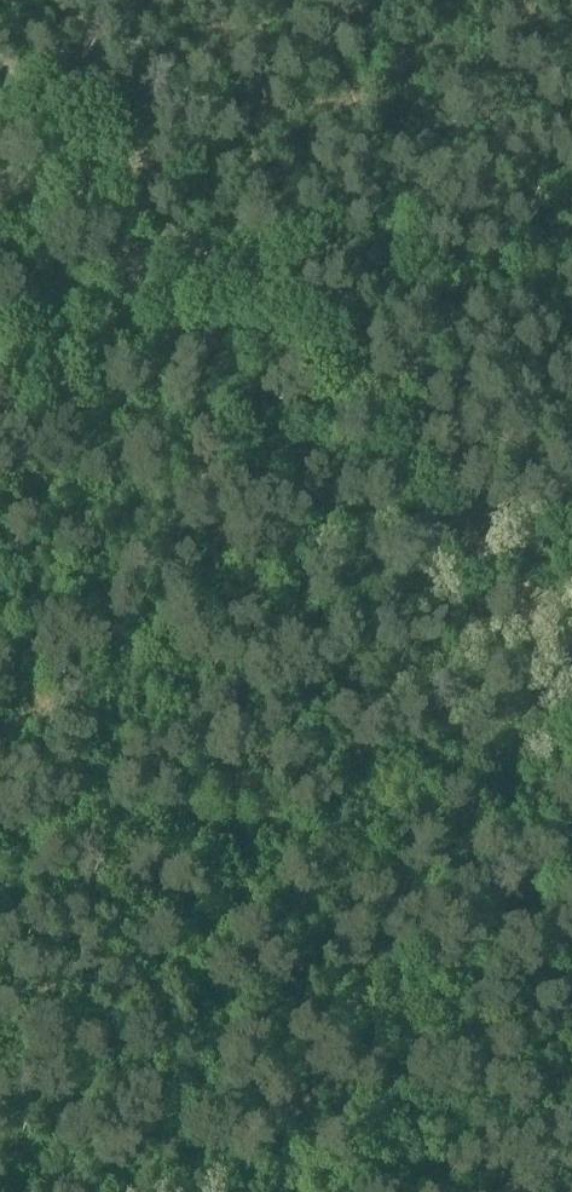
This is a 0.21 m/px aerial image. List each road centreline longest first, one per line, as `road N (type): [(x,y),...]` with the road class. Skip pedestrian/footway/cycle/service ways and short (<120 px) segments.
road 1 (track): [(571,640),(525,608),(457,532),(329,344),(287,307),(202,256),(93,166),(0,61)]

